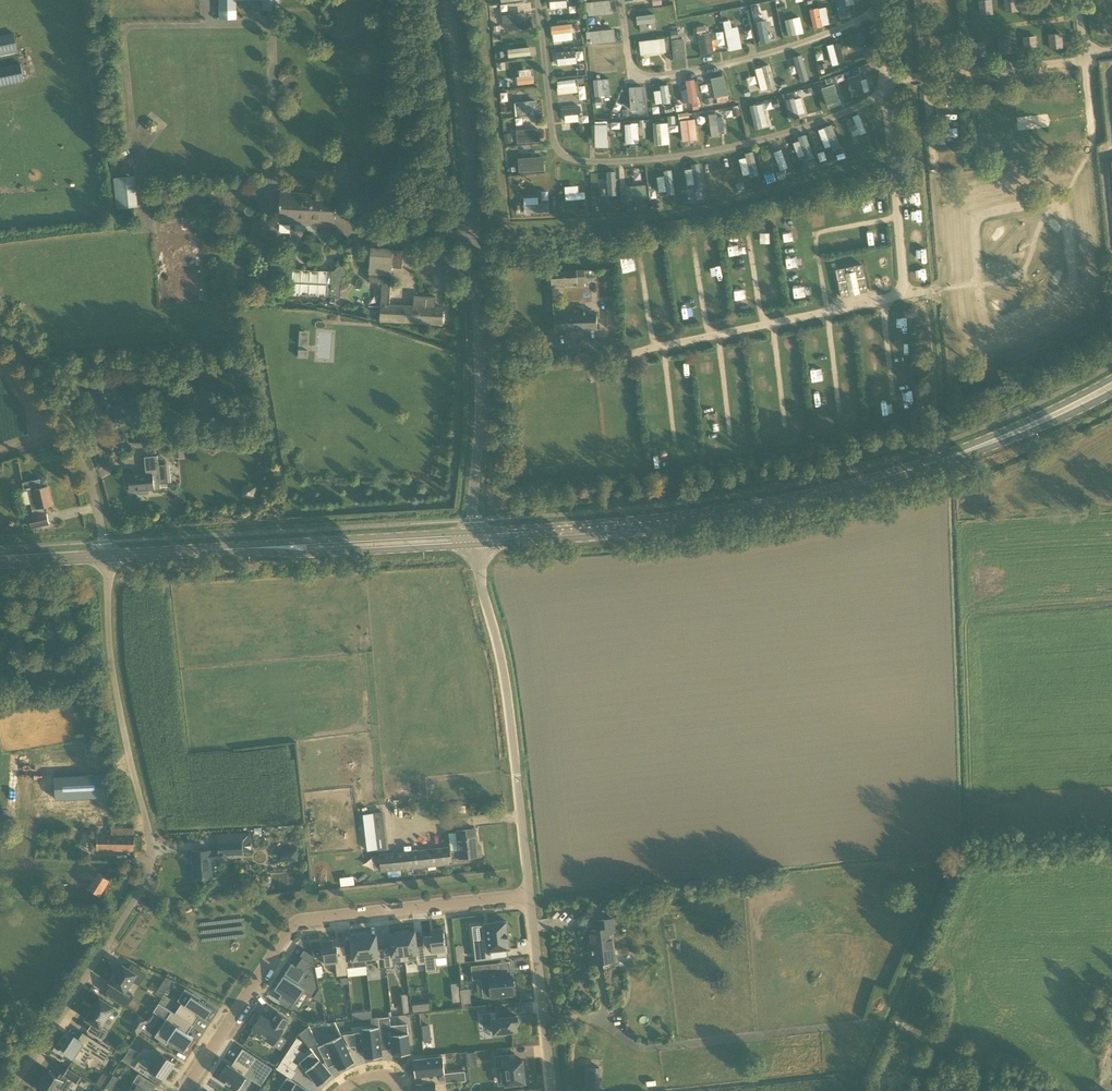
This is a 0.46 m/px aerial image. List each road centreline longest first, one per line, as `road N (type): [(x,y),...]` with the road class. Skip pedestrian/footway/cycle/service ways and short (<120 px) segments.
road 1 (unclassified): [(475,538),(477,265),(447,0)]
road 2 (secondary): [(475,538),(744,510),(946,458)]
road 3 (residential): [(530,895),(298,922),(185,1090)]
road 4 (secondary): [(106,556),(475,538)]
road 5 (residential): [(530,895),(505,683),(475,538)]
road 6 (unclassified): [(150,863),(112,661),(106,556)]
road 7 (residential): [(11,1090),(141,892),(150,863)]
road 8 (unclassified): [(106,556),(69,435),(32,372),(0,343)]
road 9 (residential): [(552,1090),(530,895)]
road 10 (secondary): [(1111,378),(946,458)]
road 11 (secondary): [(946,458),(1019,437),(1111,392)]

